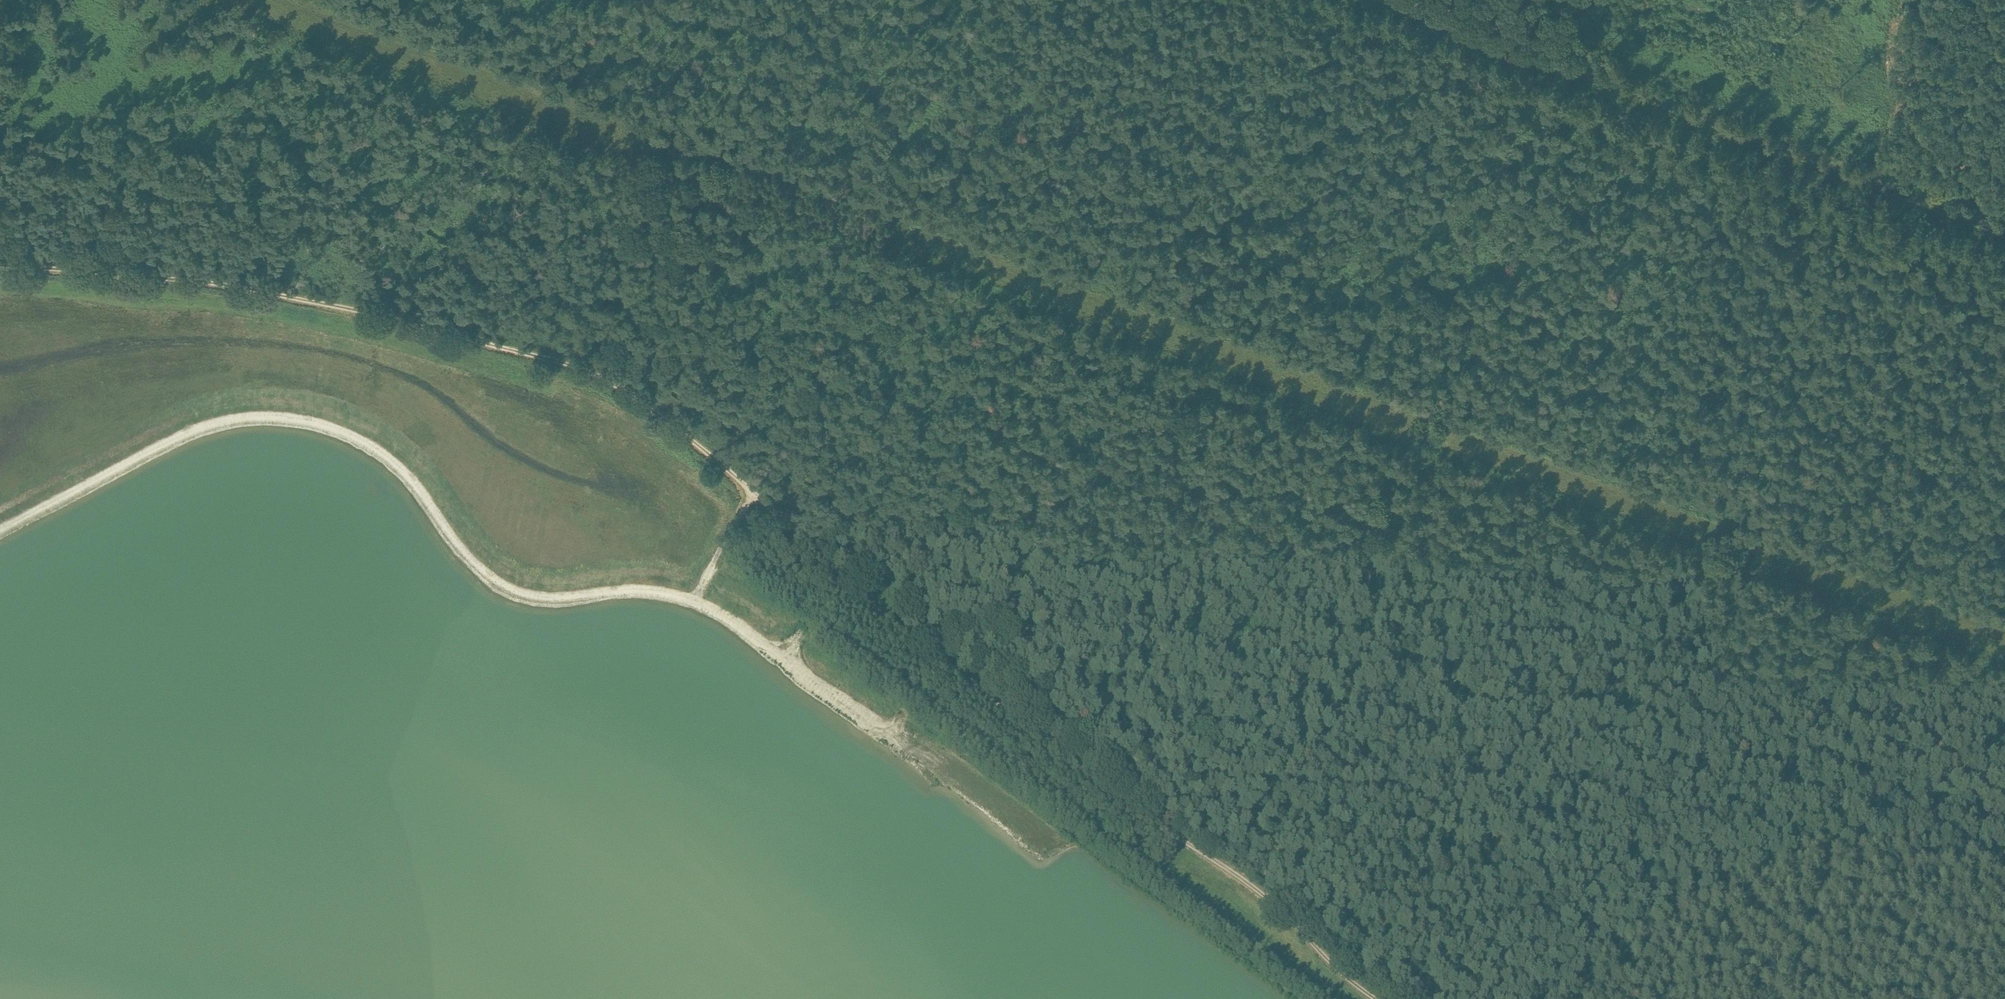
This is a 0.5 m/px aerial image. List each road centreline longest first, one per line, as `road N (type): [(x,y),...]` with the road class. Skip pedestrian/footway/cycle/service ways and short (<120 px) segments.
road 1 (track): [(0,125),(129,177),(210,189),(350,183),(439,232),(908,549),(1386,950),(1466,998)]
road 2 (track): [(754,493),(660,416),(573,368),(272,291),(0,263)]
road 3 (track): [(1378,998),(1215,856),(1125,799),(936,656),(754,493)]
road 4 (track): [(2004,225),(1569,57)]
road 5 (track): [(1569,57),(1416,0)]

